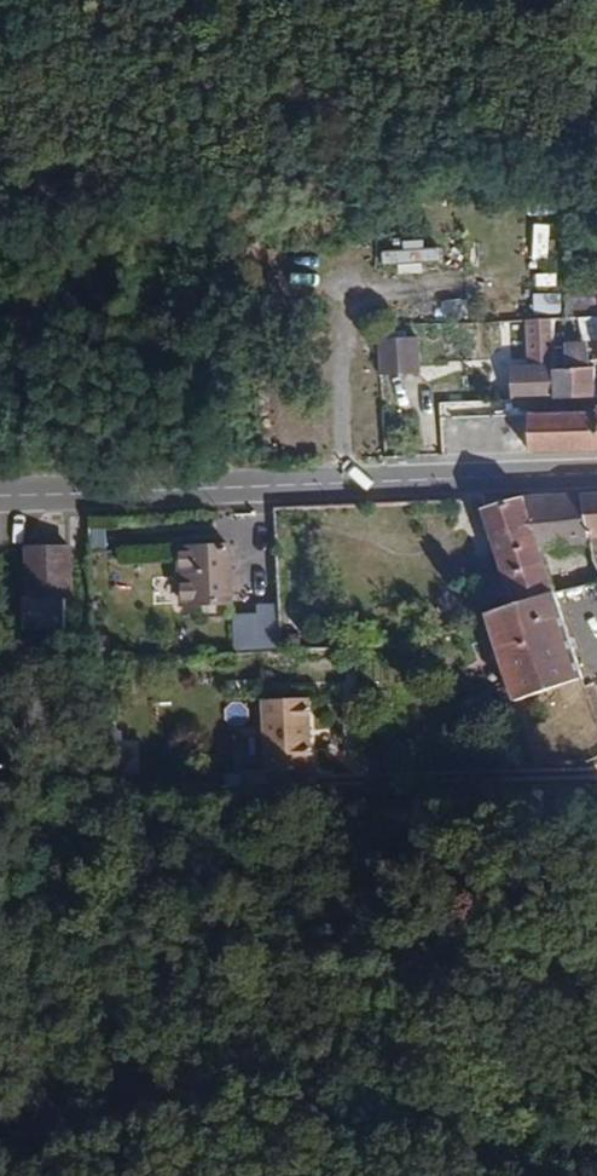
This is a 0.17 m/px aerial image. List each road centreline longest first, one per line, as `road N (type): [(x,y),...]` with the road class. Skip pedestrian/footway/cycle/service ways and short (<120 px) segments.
road 1 (residential): [(596,472),(0,494)]

